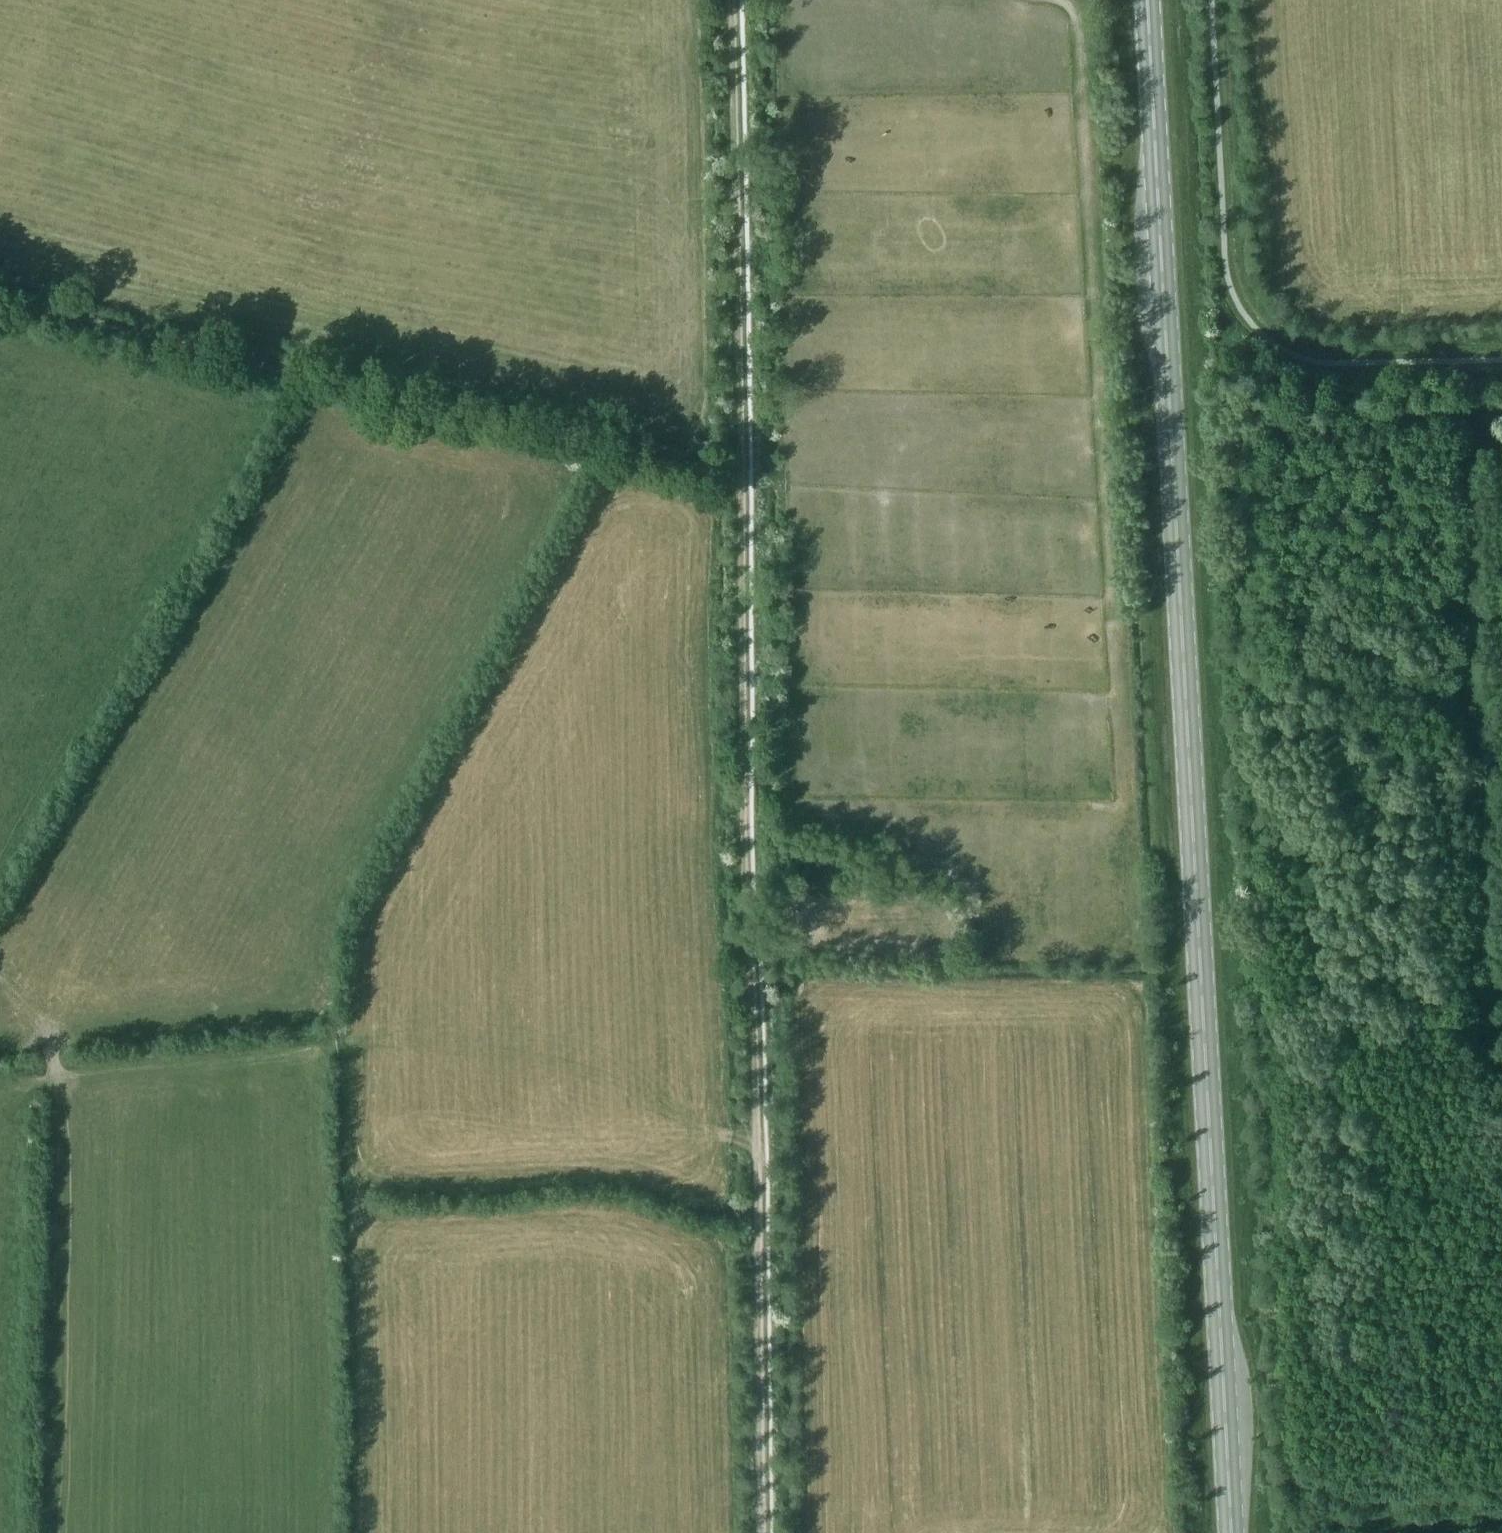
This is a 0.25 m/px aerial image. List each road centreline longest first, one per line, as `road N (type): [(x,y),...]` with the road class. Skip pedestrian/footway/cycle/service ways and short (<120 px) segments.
road 1 (primary): [(1232,1532),(1147,0)]
road 2 (track): [(733,0),(740,900),(756,1532)]

